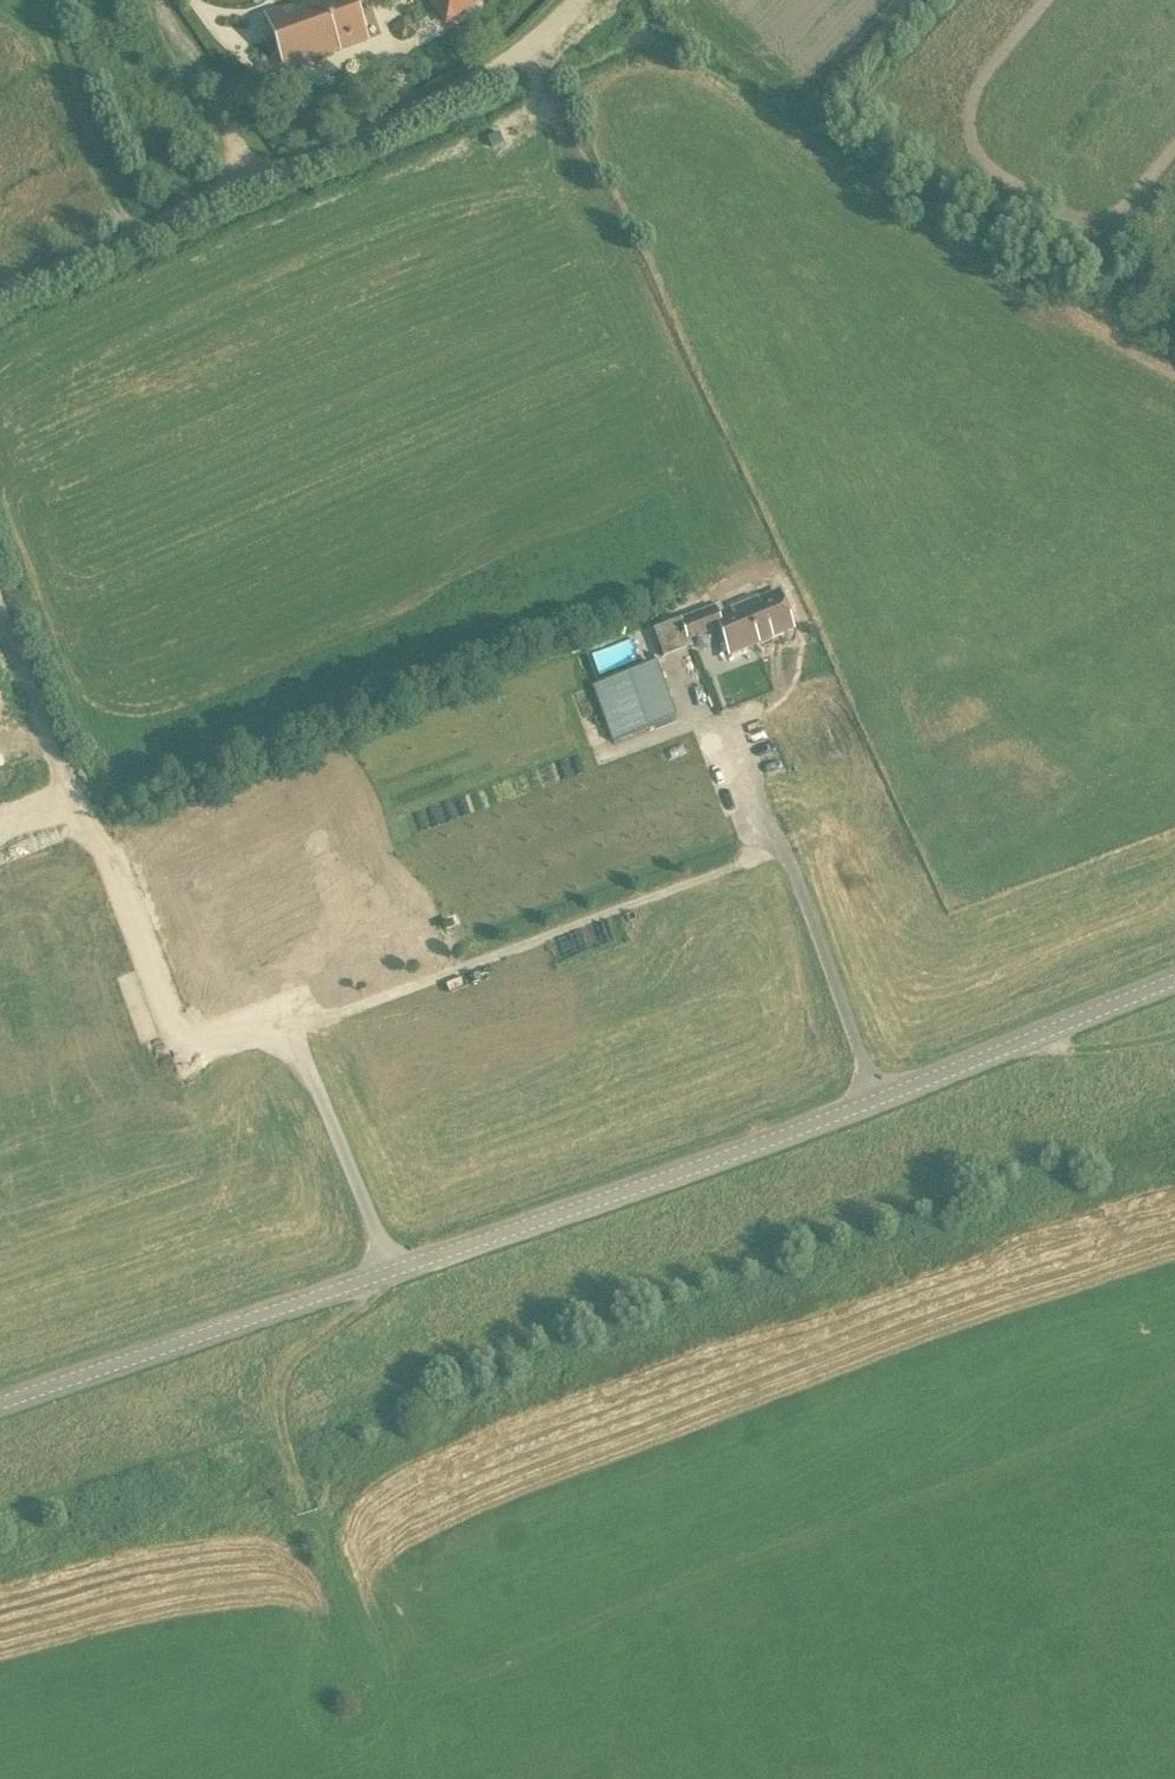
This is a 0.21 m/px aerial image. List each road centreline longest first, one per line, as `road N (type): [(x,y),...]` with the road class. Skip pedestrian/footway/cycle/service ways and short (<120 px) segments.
road 1 (tertiary): [(0,1406),(581,1205),(1174,979)]
road 2 (track): [(569,0),(527,49),(162,218),(0,284)]
road 3 (track): [(377,1664),(282,1418),(288,1376),(371,1310),(385,1275)]
road 4 (track): [(1174,1036),(1078,1048),(1025,1040)]

